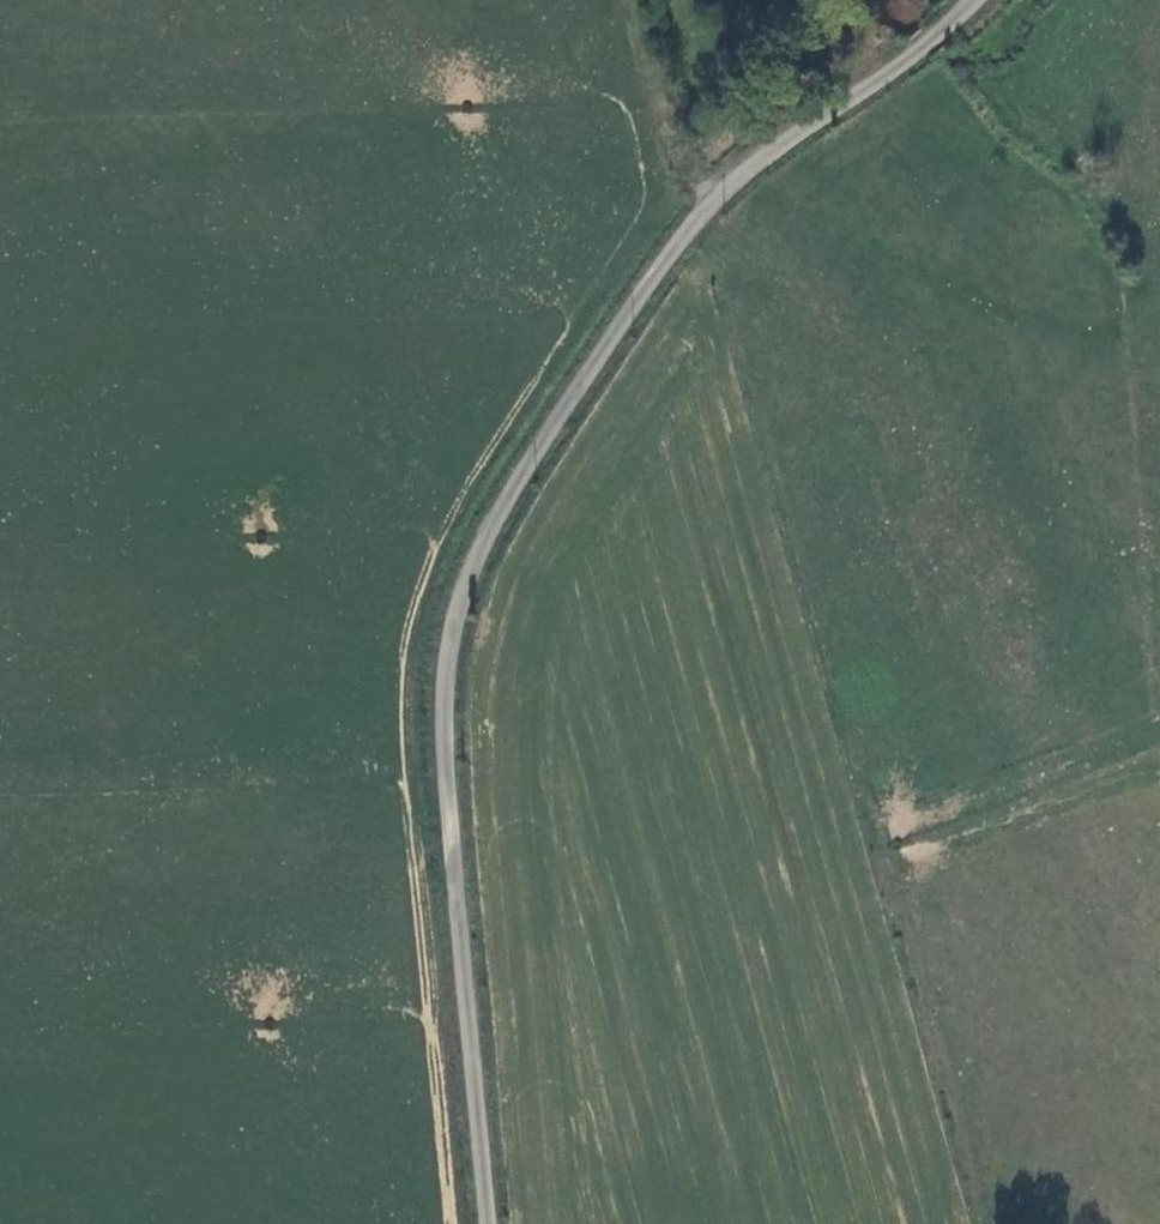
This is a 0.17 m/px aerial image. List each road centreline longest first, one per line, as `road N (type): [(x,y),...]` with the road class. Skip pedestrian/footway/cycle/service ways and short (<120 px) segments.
road 1 (unclassified): [(970,0),(944,29),(755,161),(711,202),(570,399),(476,552),(446,662),(443,728),(485,1223)]

